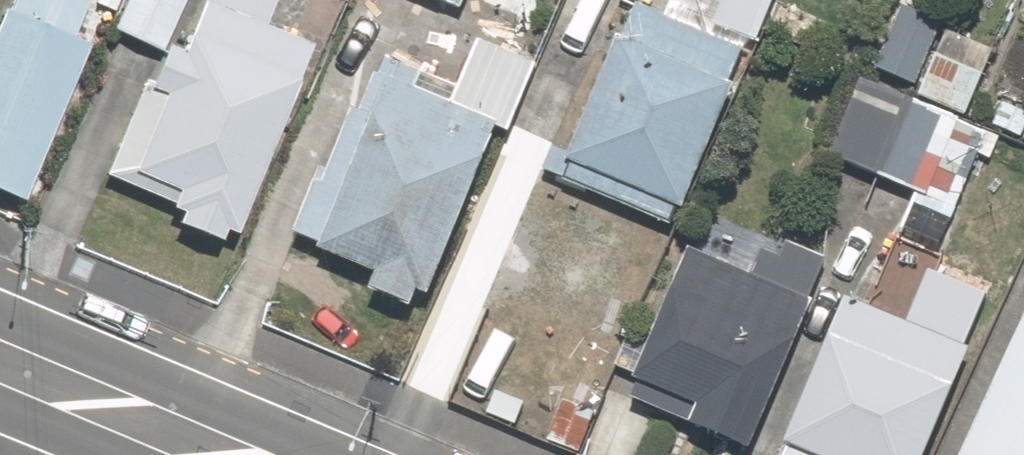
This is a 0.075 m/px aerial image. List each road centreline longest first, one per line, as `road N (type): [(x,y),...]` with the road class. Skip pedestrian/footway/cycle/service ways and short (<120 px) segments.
road 1 (residential): [(0,359),(227,454)]

